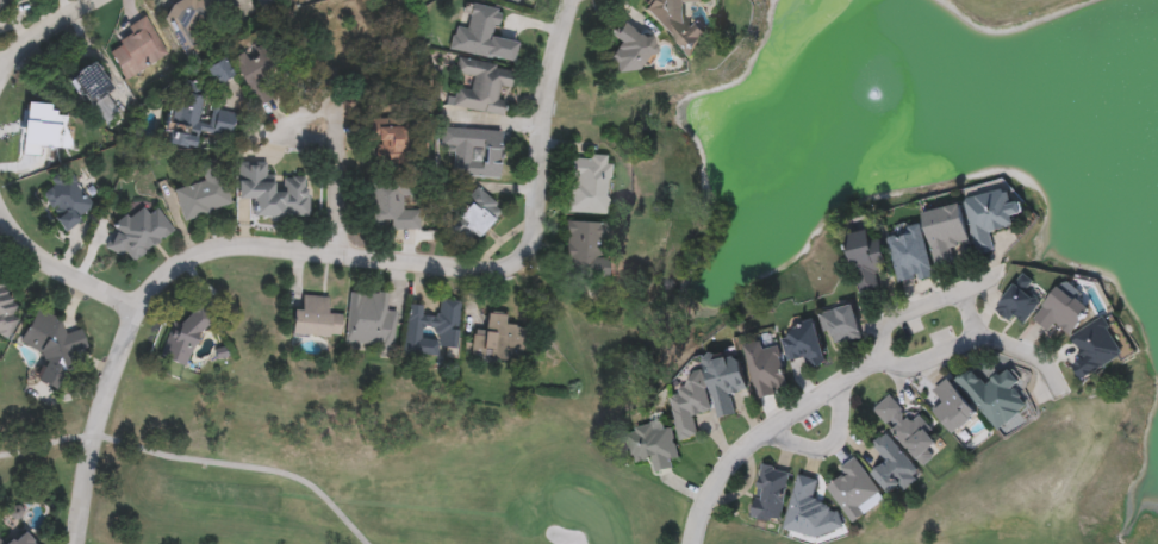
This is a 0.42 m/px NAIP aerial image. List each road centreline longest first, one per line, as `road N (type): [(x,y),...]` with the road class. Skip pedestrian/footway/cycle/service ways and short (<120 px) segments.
road 1 (residential): [(574,0),(549,88),(541,226),(518,263),(223,248),(176,265),(141,313),(43,261),(0,212)]
road 2 (residential): [(693,543),(717,486),(740,459),(889,354)]
road 3 (residential): [(341,255),(337,150),(335,104),(282,133),(337,150)]
road 4 (residential): [(971,337),(971,319),(955,295),(894,324),(883,343),(901,367),(919,367),(971,337)]
road 5 (residential): [(76,543),(94,439),(141,313)]
road 6 (residential): [(0,75),(23,46),(96,0)]

